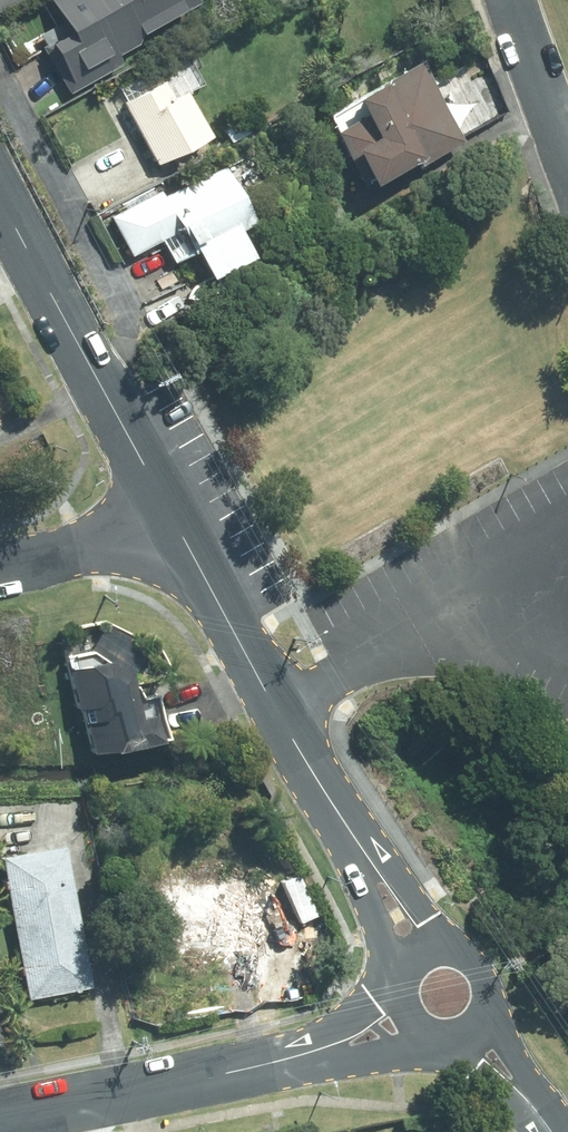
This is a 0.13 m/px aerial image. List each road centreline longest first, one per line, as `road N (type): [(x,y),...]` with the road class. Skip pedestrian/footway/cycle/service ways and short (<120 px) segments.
road 1 (tertiary): [(421,955),(174,525)]
road 2 (tertiary): [(0,1114),(199,1078),(366,1035),(403,1011)]
road 3 (tertiary): [(174,525),(0,198)]
road 4 (residential): [(0,560),(174,525)]
road 5 (residential): [(567,154),(507,0)]
road 6 (tertiary): [(421,955),(460,952),(481,969),(485,1008),(469,1029)]
road 7 (unclassified): [(548,1131),(469,1029)]

